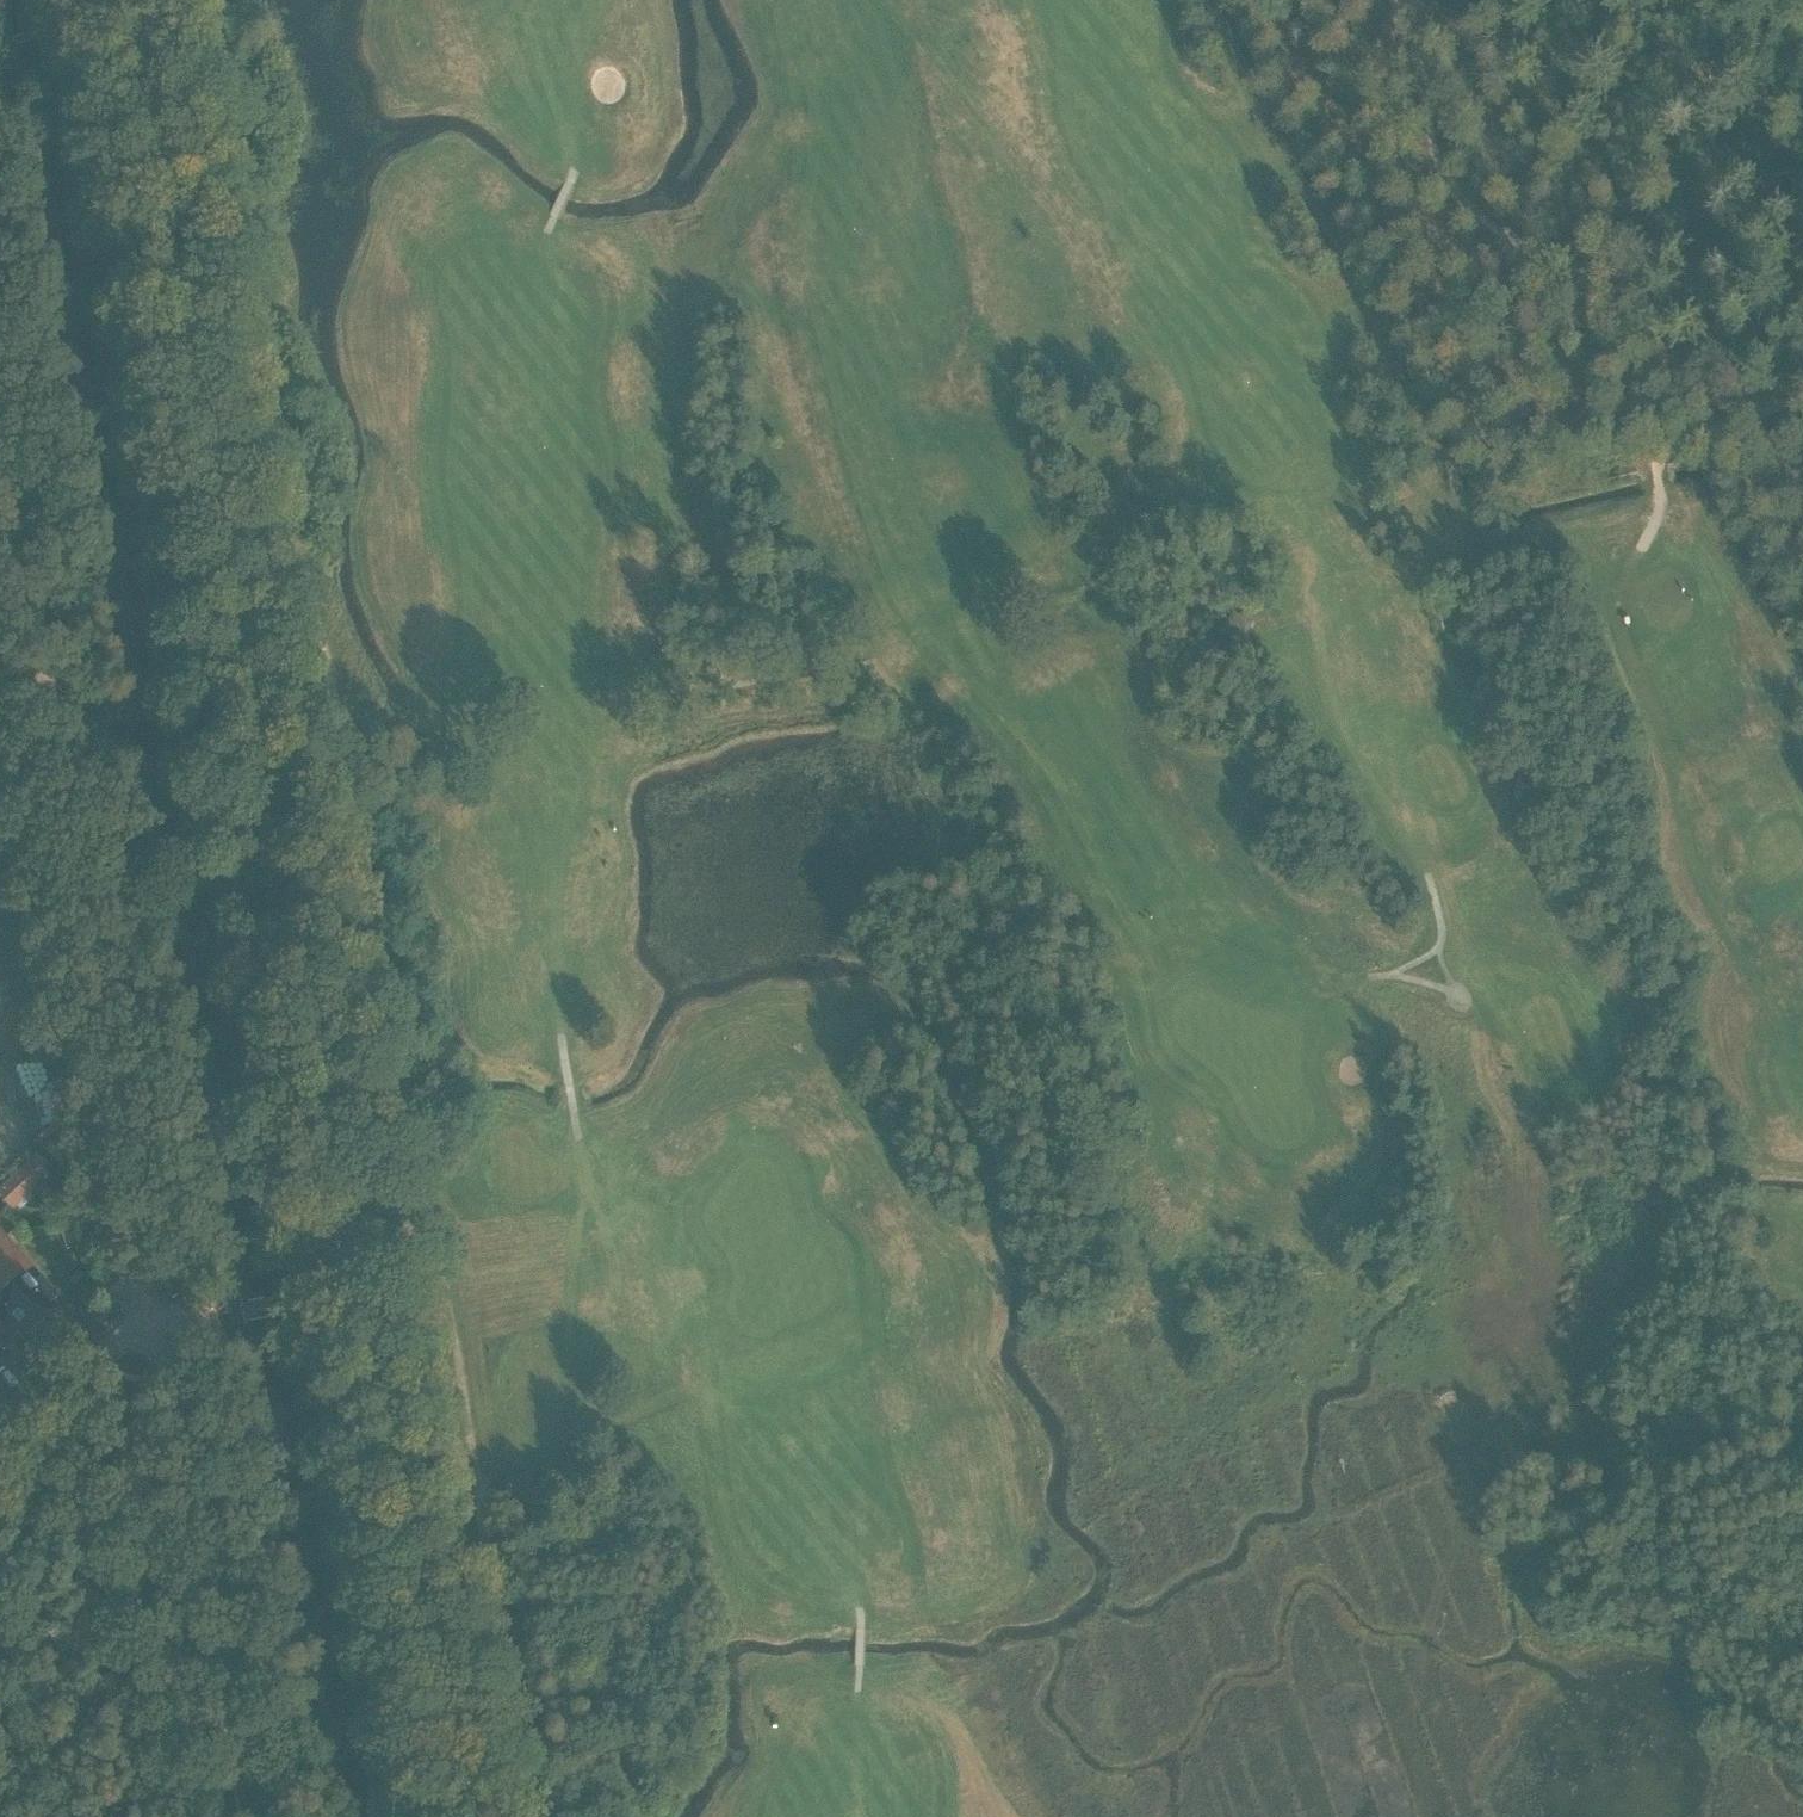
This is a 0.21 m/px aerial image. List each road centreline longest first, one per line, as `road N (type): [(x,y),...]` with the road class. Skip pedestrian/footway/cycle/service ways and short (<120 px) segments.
road 1 (tertiary): [(354,1293),(120,0)]
road 2 (track): [(0,442),(121,1113)]
road 3 (tertiary): [(452,1816),(354,1293)]
road 4 (unclassified): [(248,1816),(157,1328)]
road 5 (track): [(1392,0),(1412,32),(1428,140),(1468,206),(1505,235),(1578,269),(1635,259)]
road 6 (track): [(1802,242),(1539,0)]
road 7 (unclassified): [(121,1113),(157,1328)]
road 8 (unclassified): [(157,1328),(354,1293)]
road 9 (unclassified): [(0,1440),(101,1351),(157,1328)]
road 10 (track): [(1688,289),(1724,378),(1754,418)]
road 11 (track): [(1802,172),(1744,185),(1684,236)]

